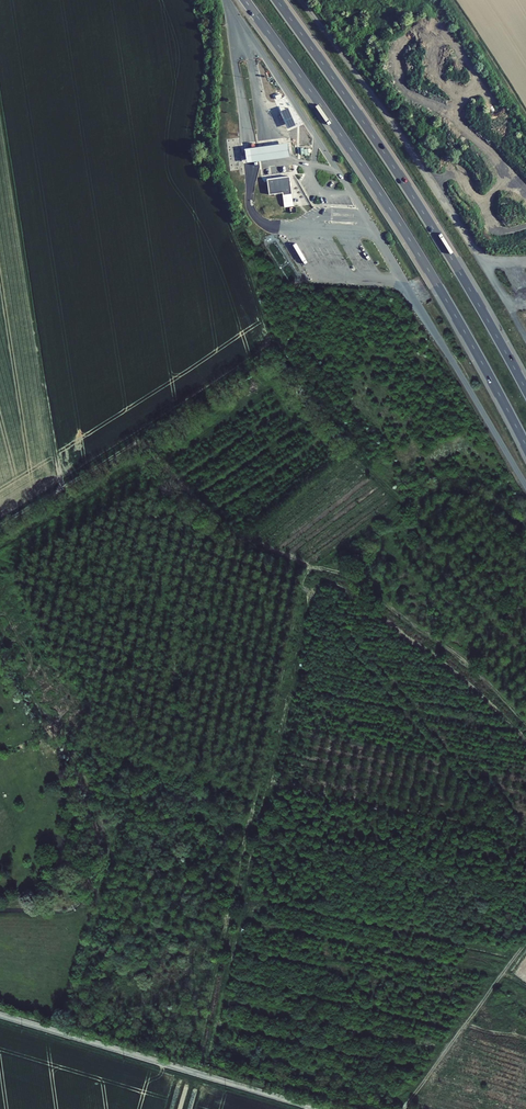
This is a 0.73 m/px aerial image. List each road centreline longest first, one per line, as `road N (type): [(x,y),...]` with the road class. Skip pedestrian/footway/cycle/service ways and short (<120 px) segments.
road 1 (track): [(525,722),(352,579),(234,534),(158,460),(117,474),(0,548)]
road 2 (motorway): [(245,0),(403,230),(525,446)]
road 3 (motorway): [(525,390),(407,187),(277,0)]
road 4 (tertiary): [(0,1015),(317,1108)]
road 5 (motorway): [(410,292),(525,486)]
road 6 (track): [(405,1108),(525,939)]

